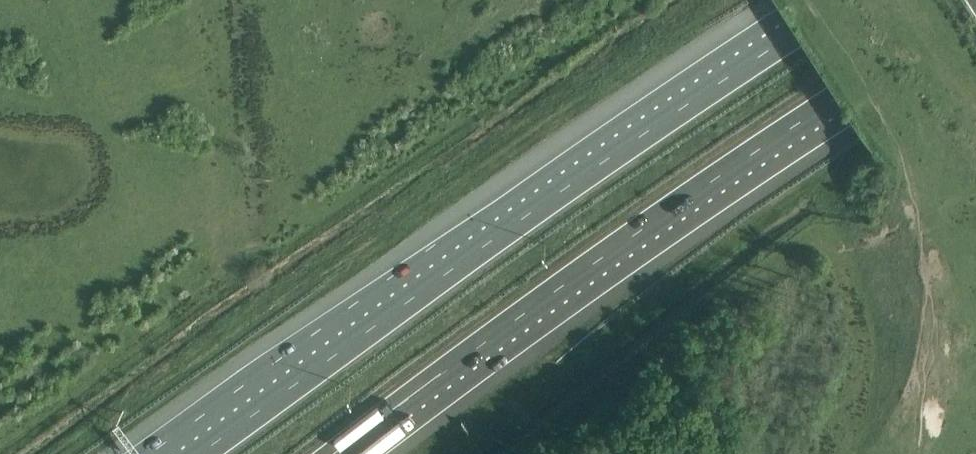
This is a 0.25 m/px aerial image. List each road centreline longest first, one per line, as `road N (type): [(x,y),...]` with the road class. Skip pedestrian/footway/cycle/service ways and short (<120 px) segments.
road 1 (motorway): [(843,0),(615,149),(198,453)]
road 2 (motorway): [(335,453),(835,96),(975,5)]

